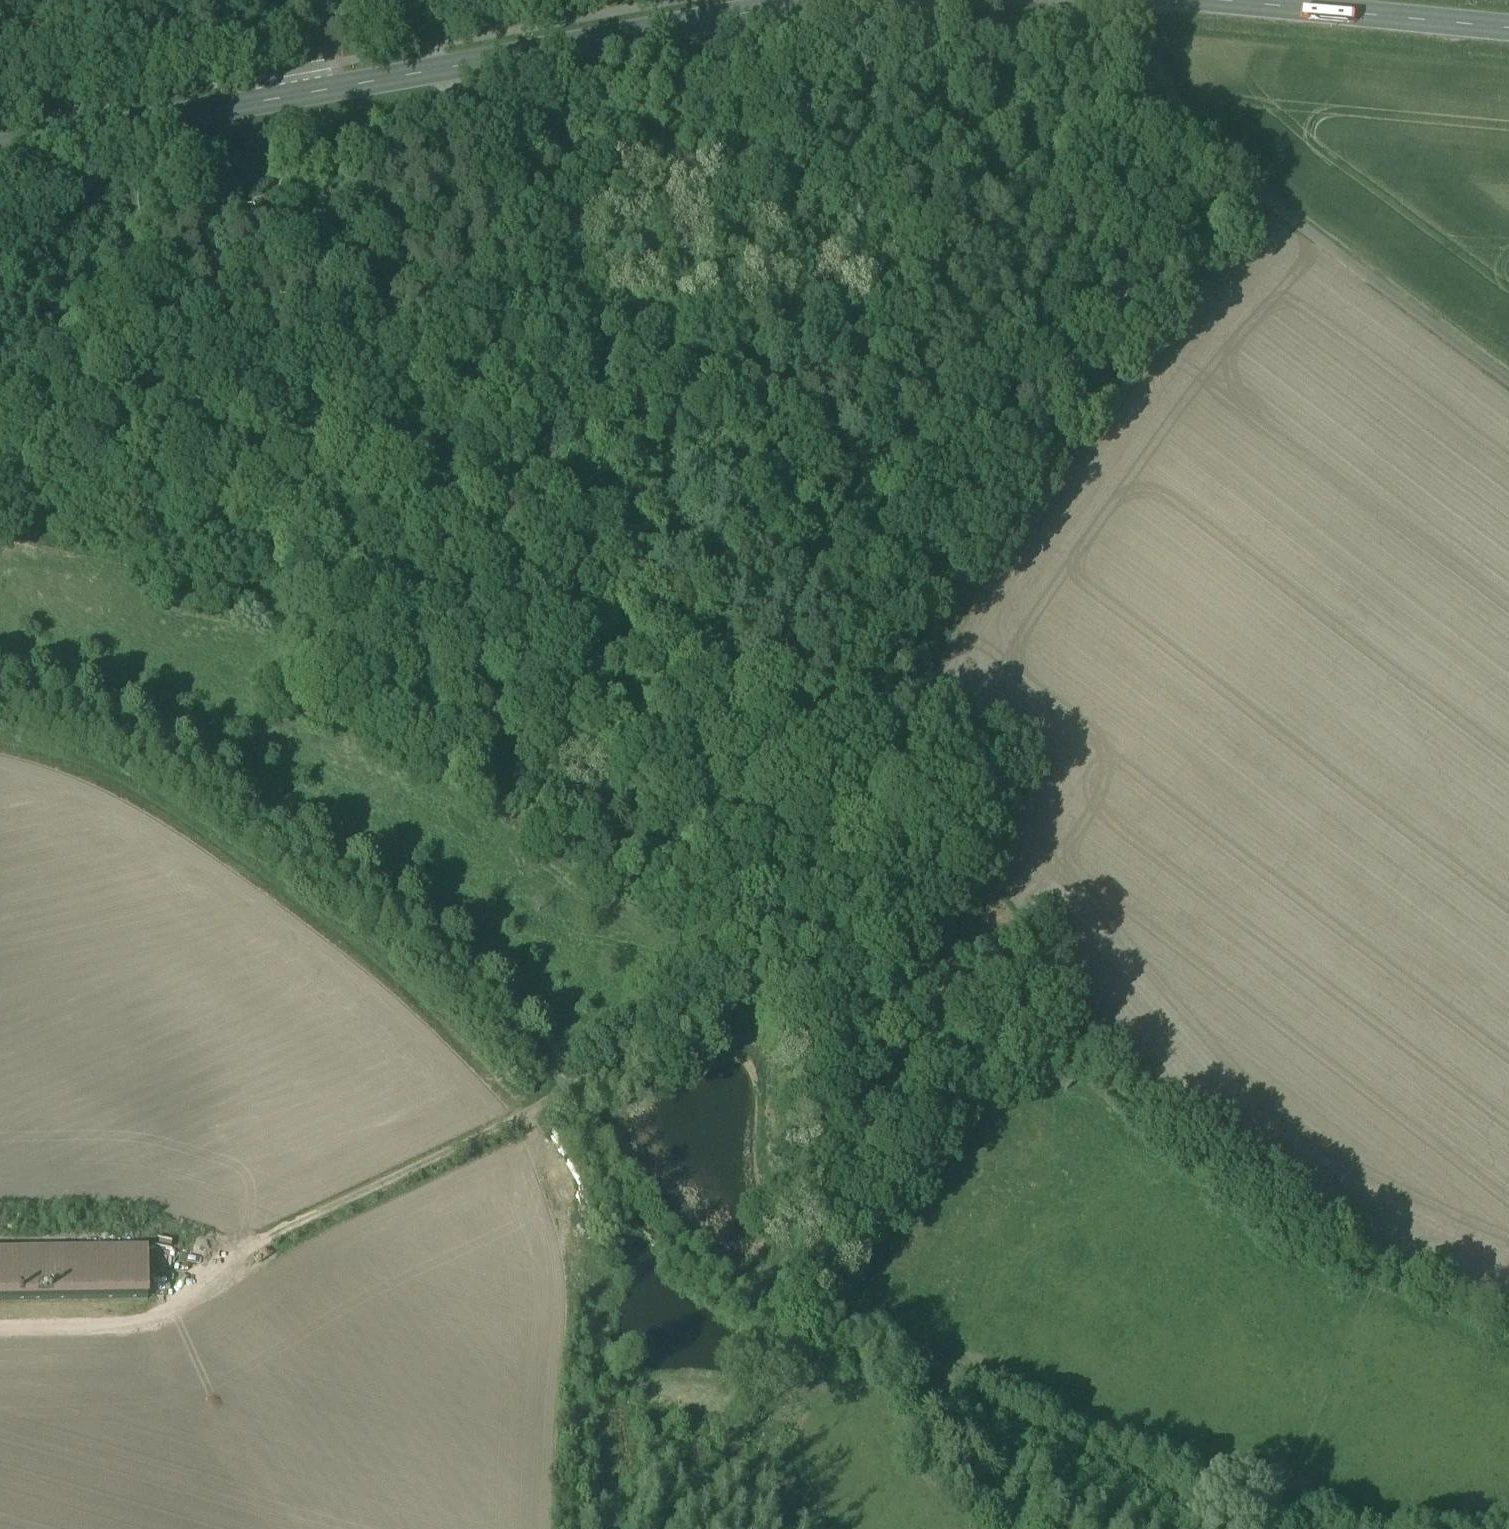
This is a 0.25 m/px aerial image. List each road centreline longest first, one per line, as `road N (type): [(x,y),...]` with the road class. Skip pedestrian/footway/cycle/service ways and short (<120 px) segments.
road 1 (primary): [(335,88),(837,0)]
road 2 (primary): [(0,151),(335,88)]
road 3 (primary): [(1224,0),(1508,28)]

